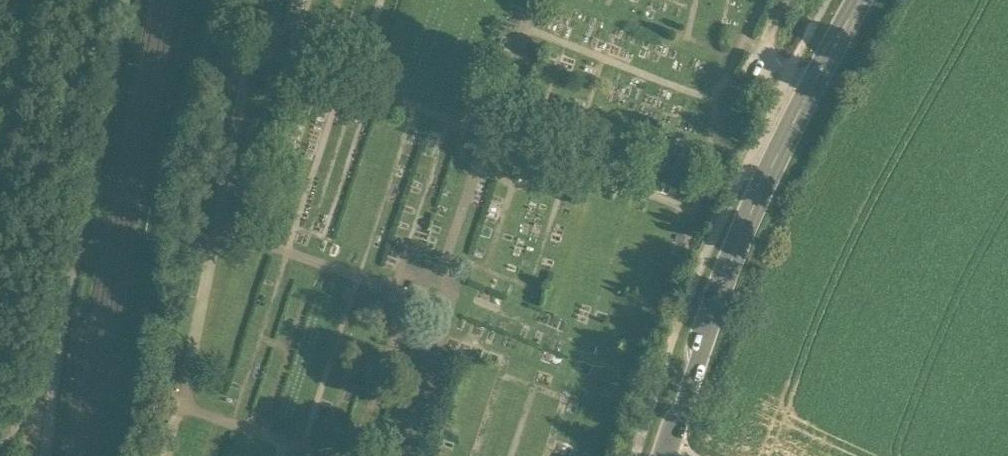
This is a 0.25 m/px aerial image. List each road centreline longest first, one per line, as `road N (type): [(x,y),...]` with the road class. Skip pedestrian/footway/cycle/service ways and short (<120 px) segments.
road 1 (secondary): [(663,455),(718,291),(800,104),(859,0)]
road 2 (track): [(39,455),(121,0)]

